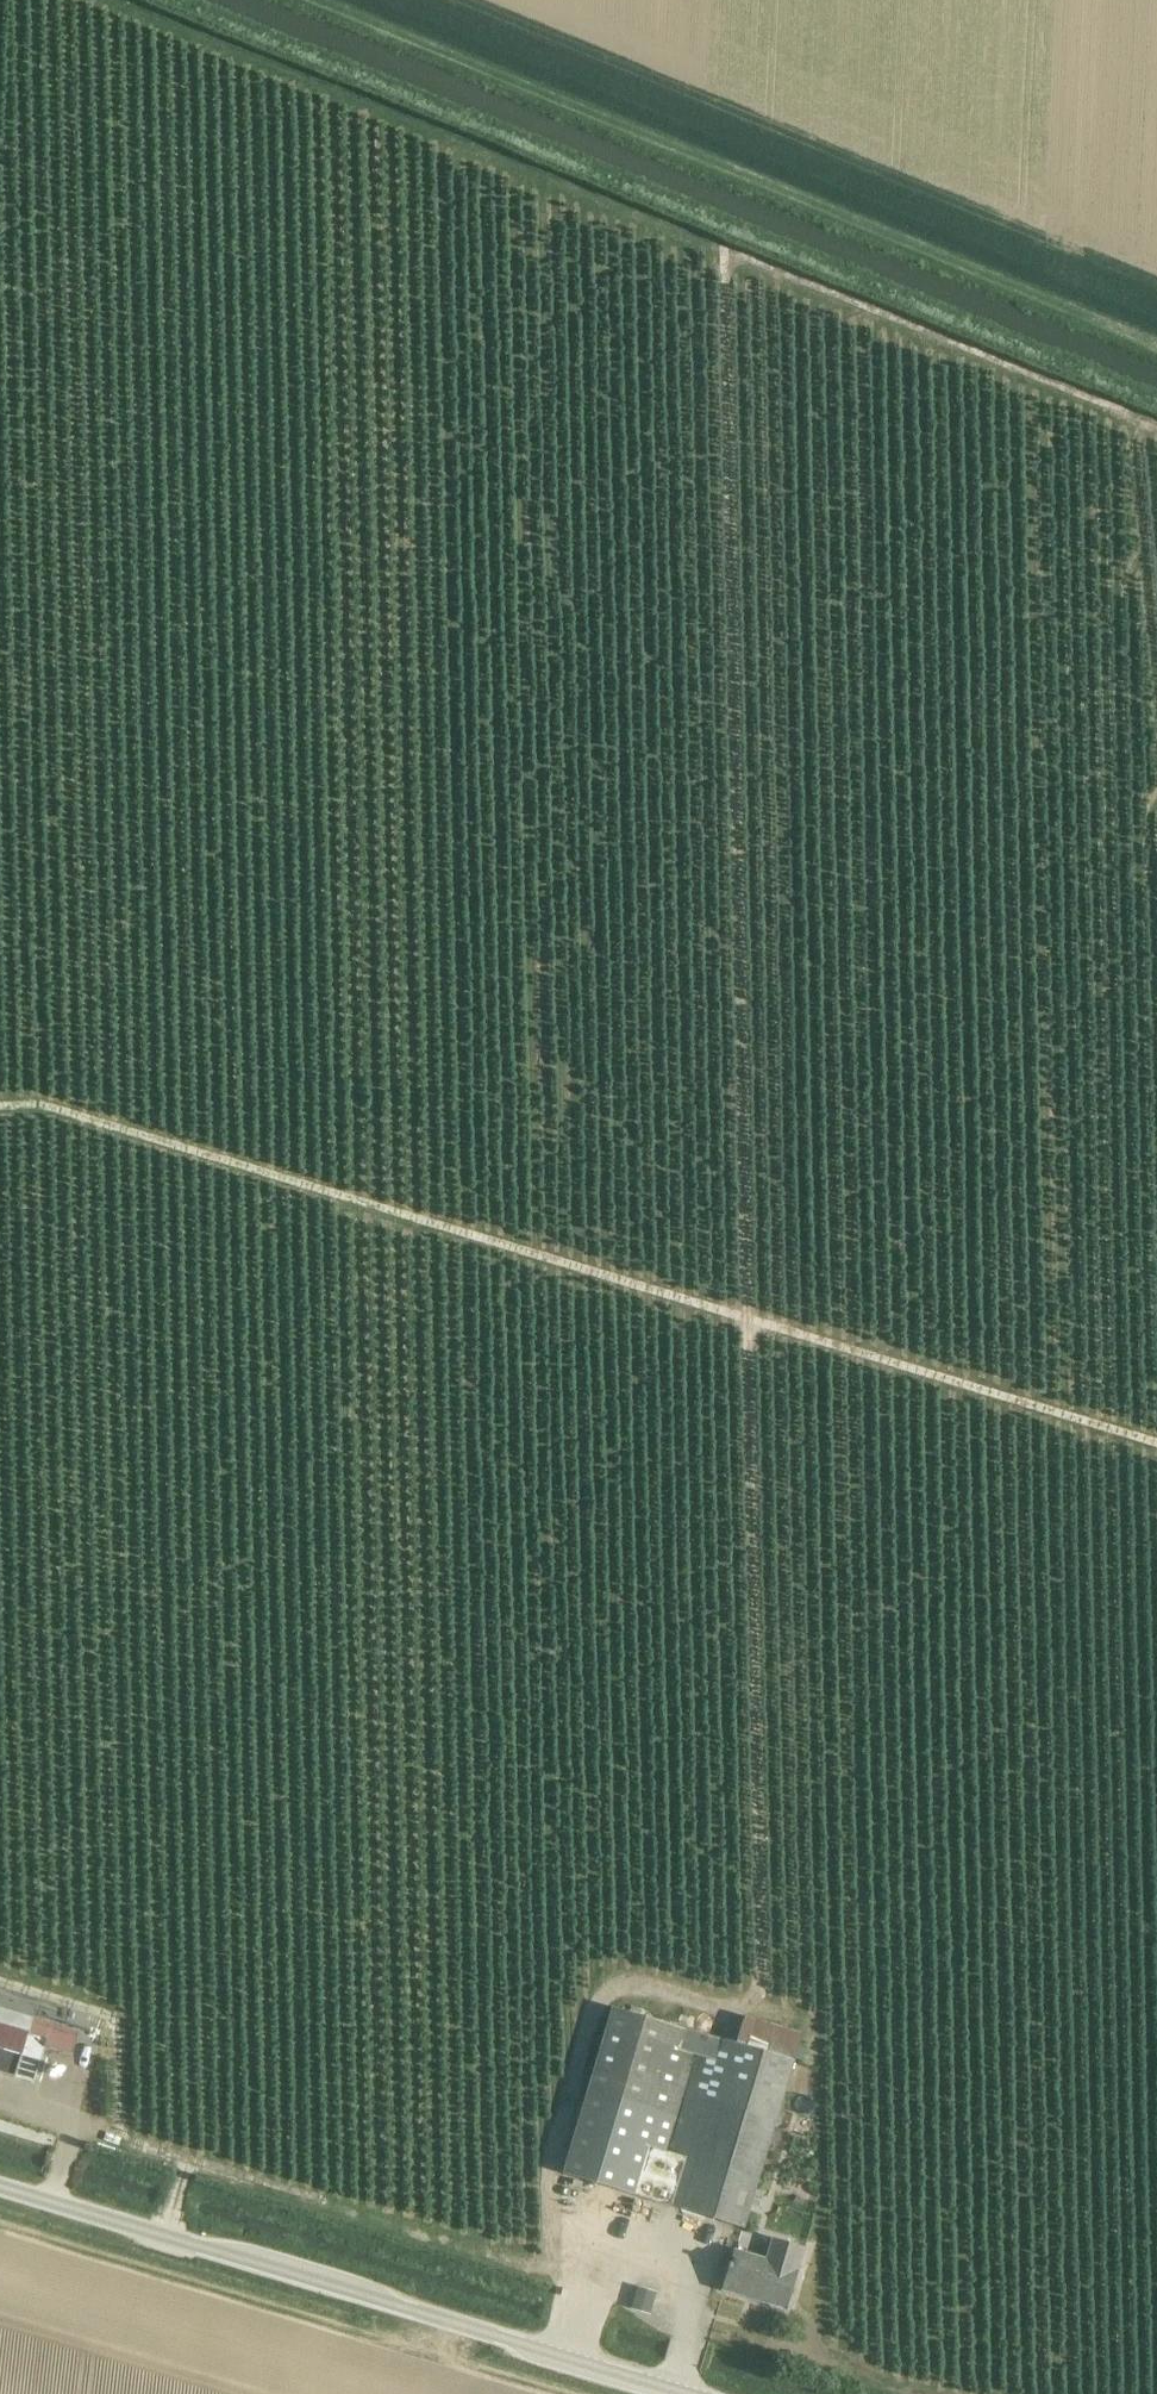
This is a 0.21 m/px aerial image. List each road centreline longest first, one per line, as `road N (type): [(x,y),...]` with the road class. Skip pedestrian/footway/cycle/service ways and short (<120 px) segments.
road 1 (unclassified): [(668,2393),(0,2198)]

